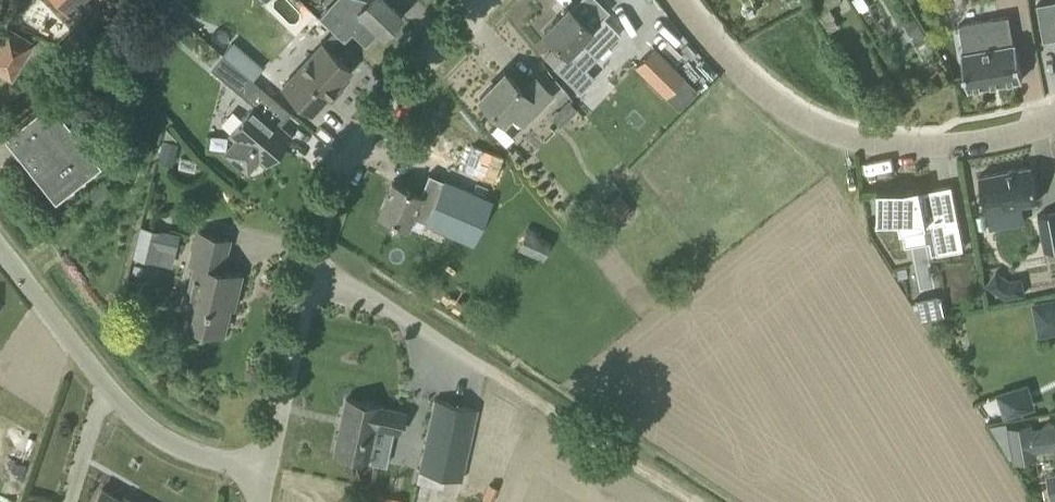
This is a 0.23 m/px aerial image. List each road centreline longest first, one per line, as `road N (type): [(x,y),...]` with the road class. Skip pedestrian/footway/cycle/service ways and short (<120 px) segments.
road 1 (residential): [(268,470),(327,207),(345,166),(397,96),(490,0)]
road 2 (track): [(697,501),(313,260)]
road 3 (residential): [(1054,123),(924,147),(845,138),(812,126),(754,86),(676,0)]
road 4 (residential): [(268,470),(151,430),(104,385),(0,250)]

